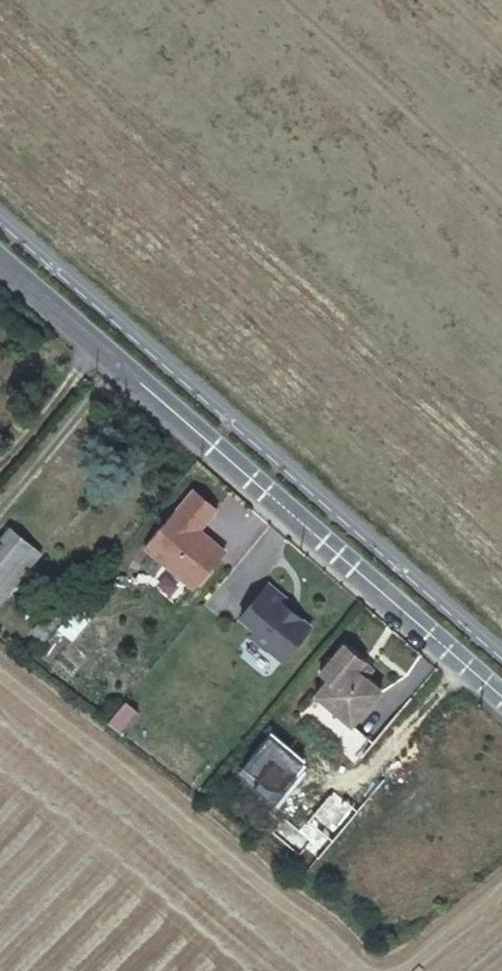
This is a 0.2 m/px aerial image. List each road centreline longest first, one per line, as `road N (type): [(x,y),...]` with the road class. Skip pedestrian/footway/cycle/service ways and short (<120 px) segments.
road 1 (residential): [(501,700),(0,263)]

